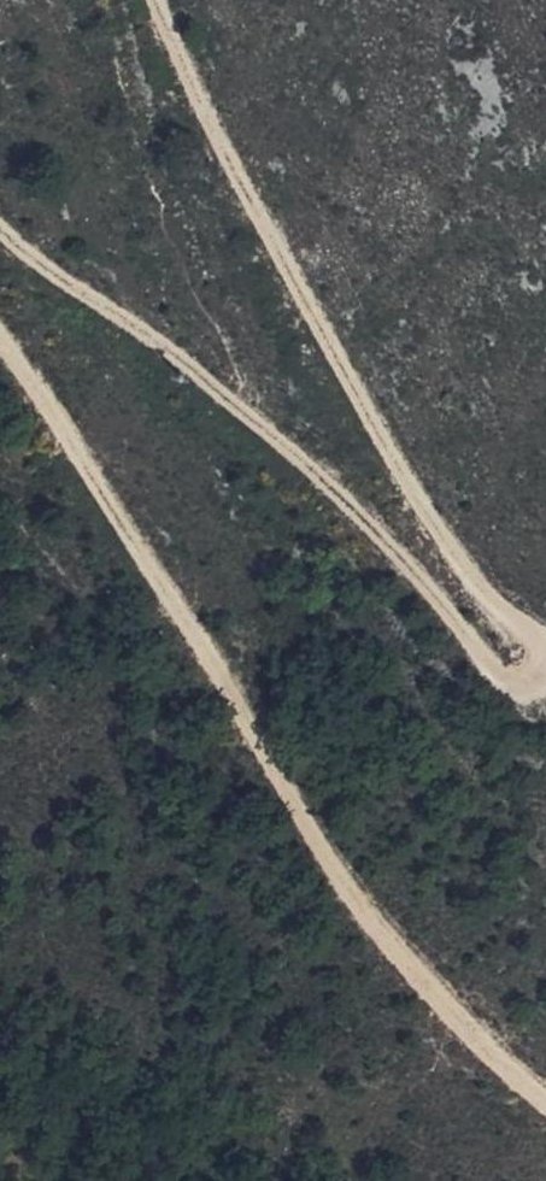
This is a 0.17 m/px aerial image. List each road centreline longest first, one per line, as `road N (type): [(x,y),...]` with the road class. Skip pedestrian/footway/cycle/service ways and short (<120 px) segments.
road 1 (track): [(0,337),(313,830),(466,1023),(545,1091)]
road 2 (track): [(152,0),(394,470),(481,591),(545,645)]
road 3 (track): [(545,674),(527,690),(492,670),(426,585),(275,442),(154,340),(18,249),(0,229)]

